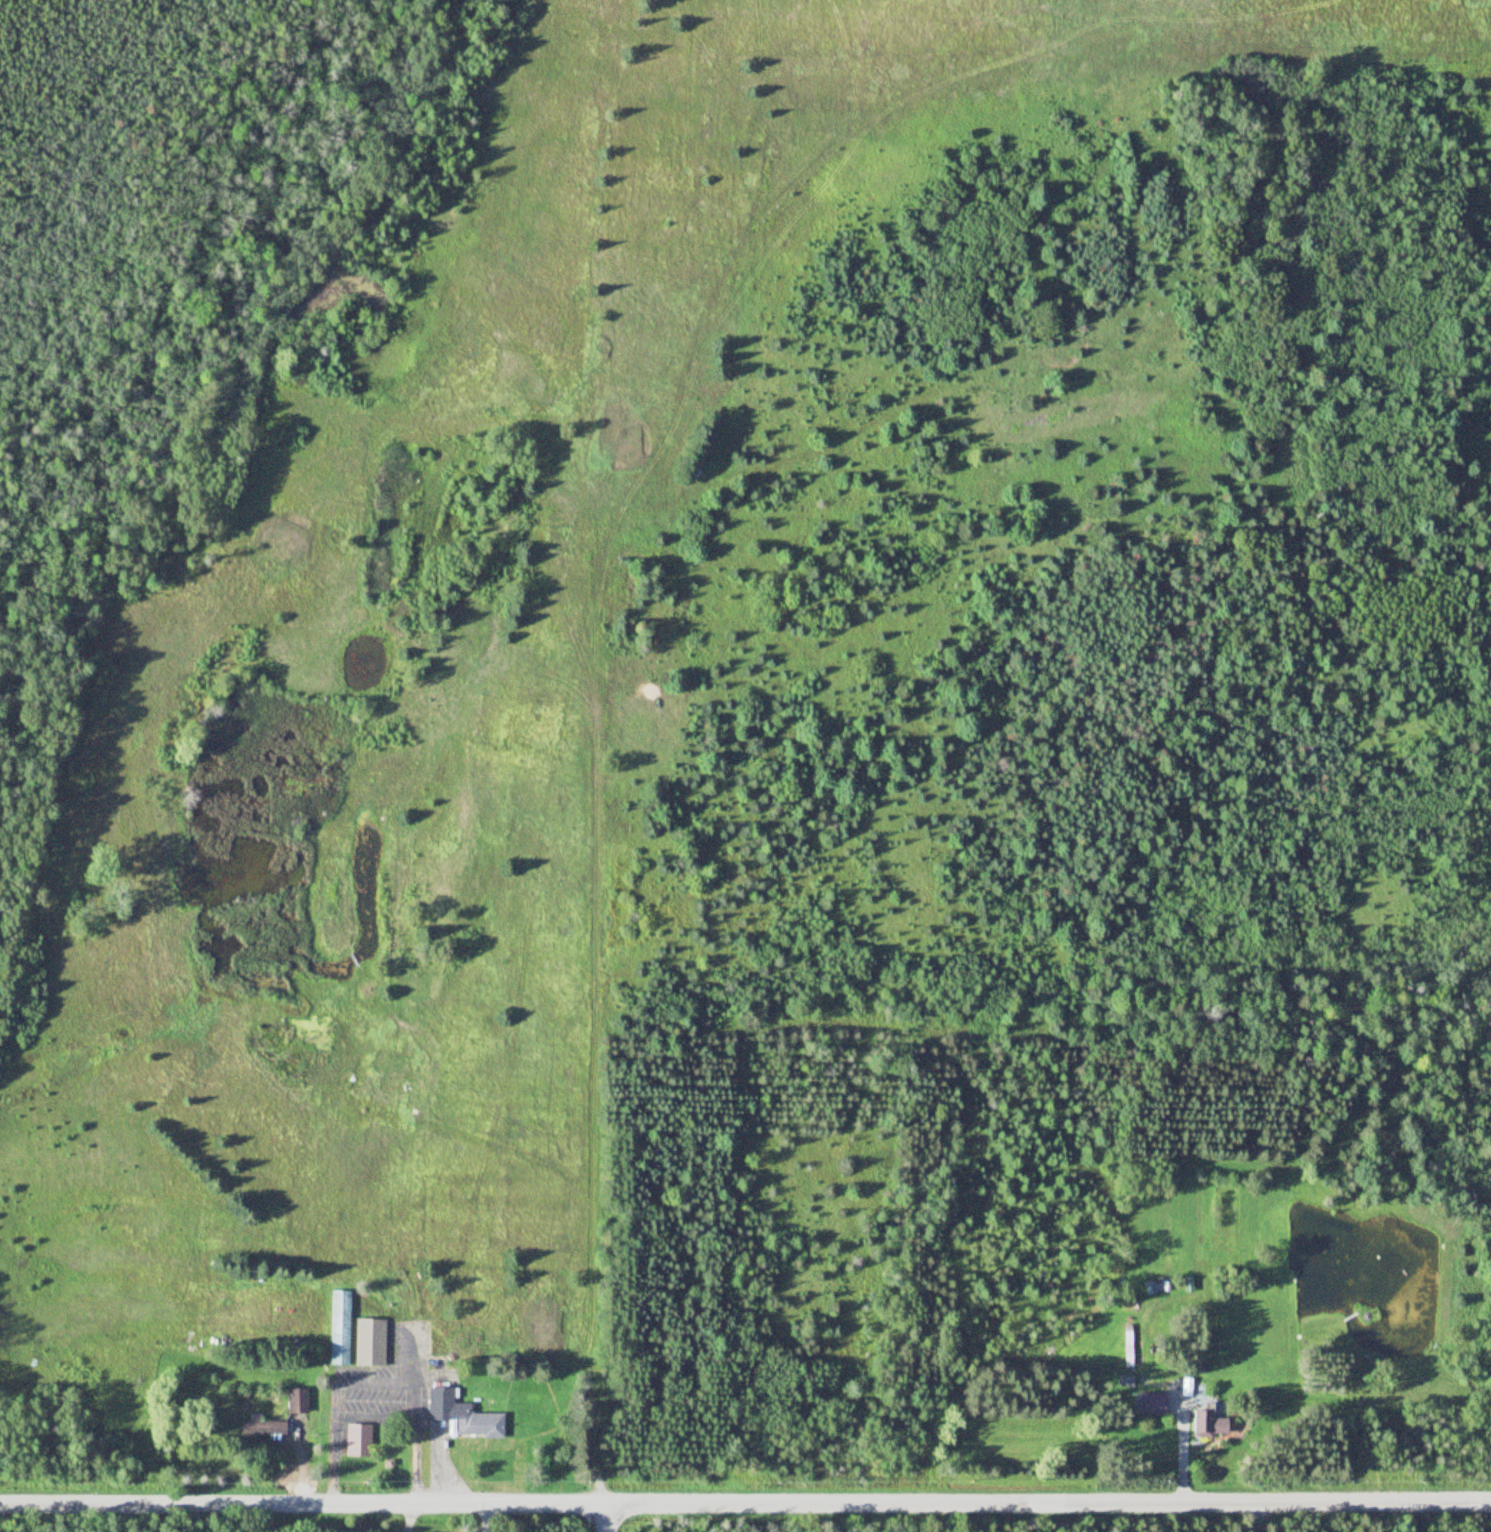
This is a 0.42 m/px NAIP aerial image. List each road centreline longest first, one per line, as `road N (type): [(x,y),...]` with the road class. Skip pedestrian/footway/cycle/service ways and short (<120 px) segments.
road 1 (residential): [(0,1503),(1490,1501)]

